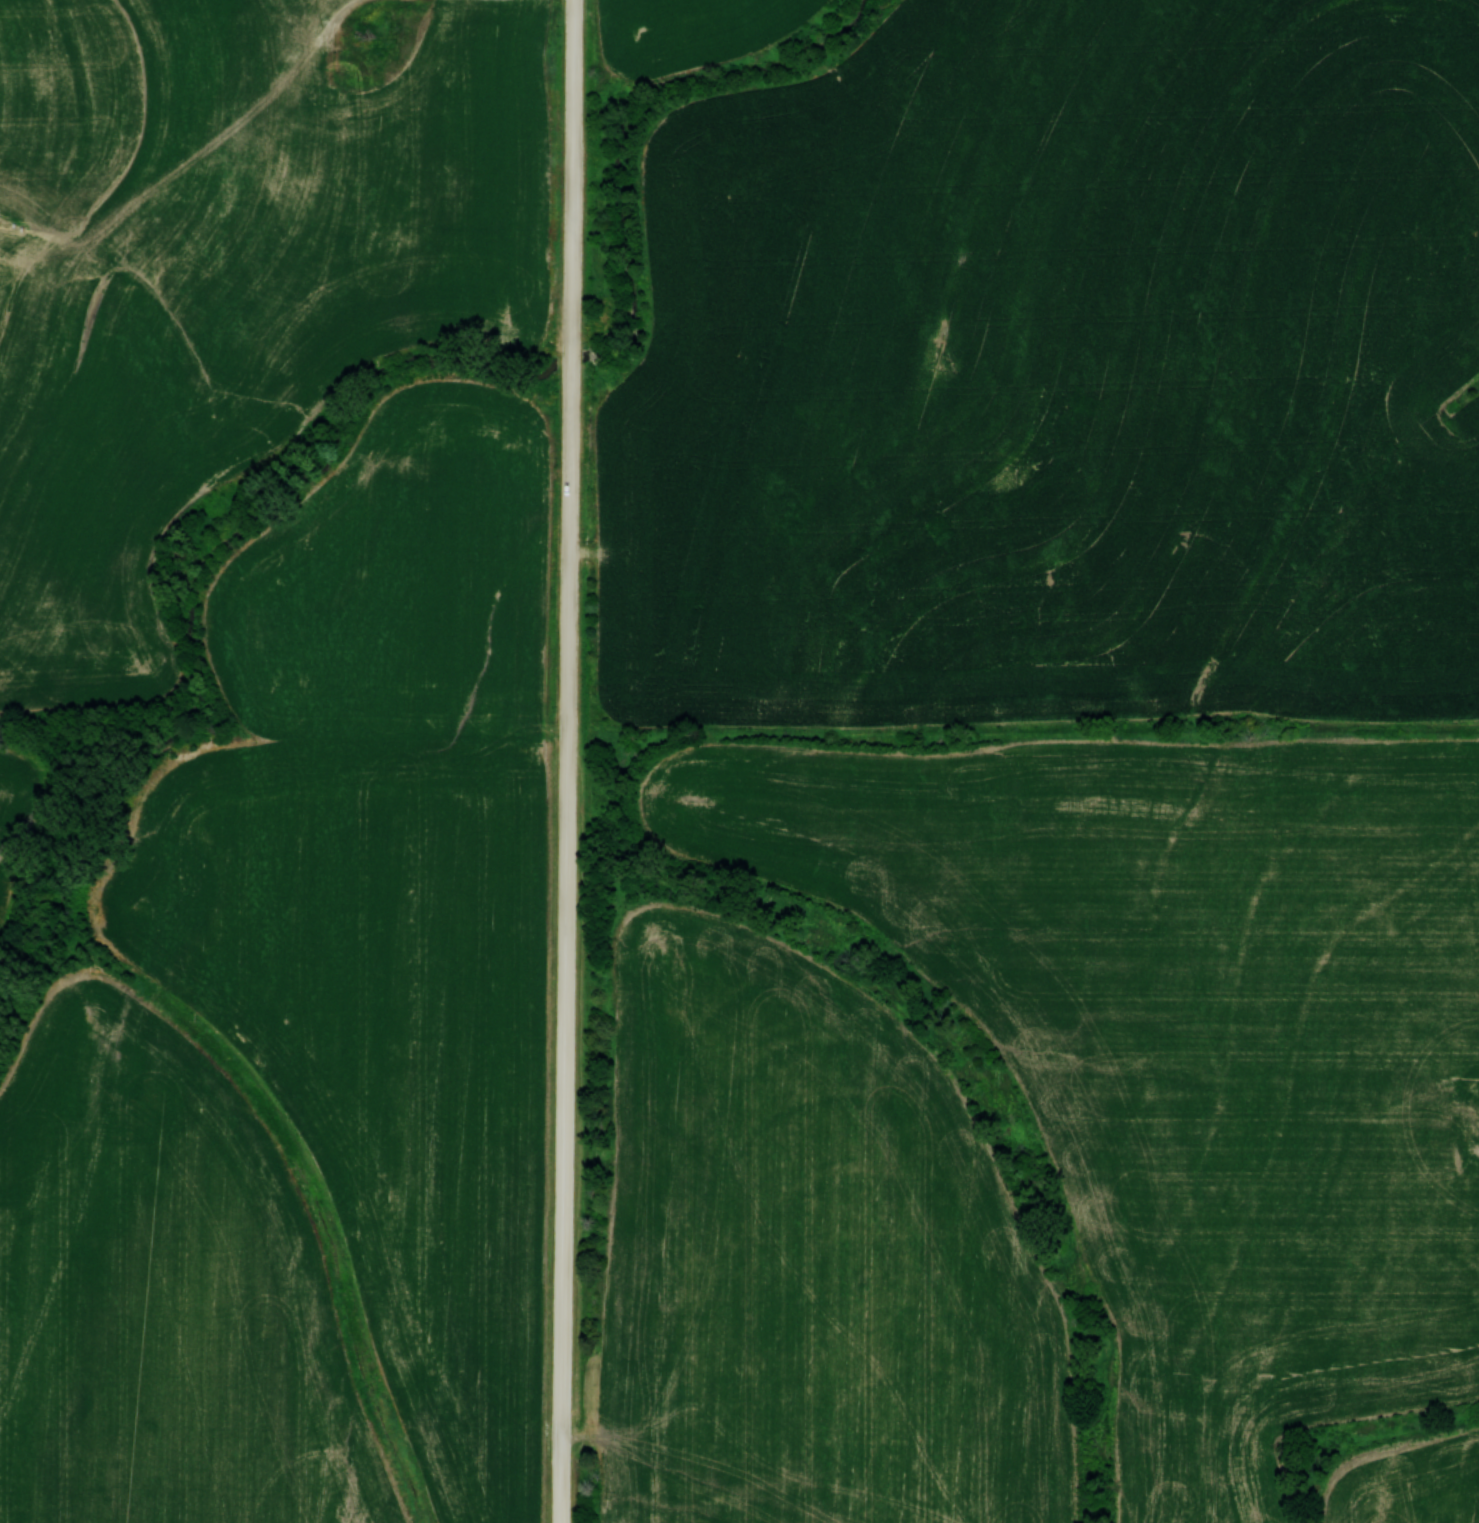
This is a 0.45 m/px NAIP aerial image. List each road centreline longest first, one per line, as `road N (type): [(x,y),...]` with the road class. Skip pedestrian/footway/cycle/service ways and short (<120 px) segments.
road 1 (tertiary): [(572,0),(561,1522)]

